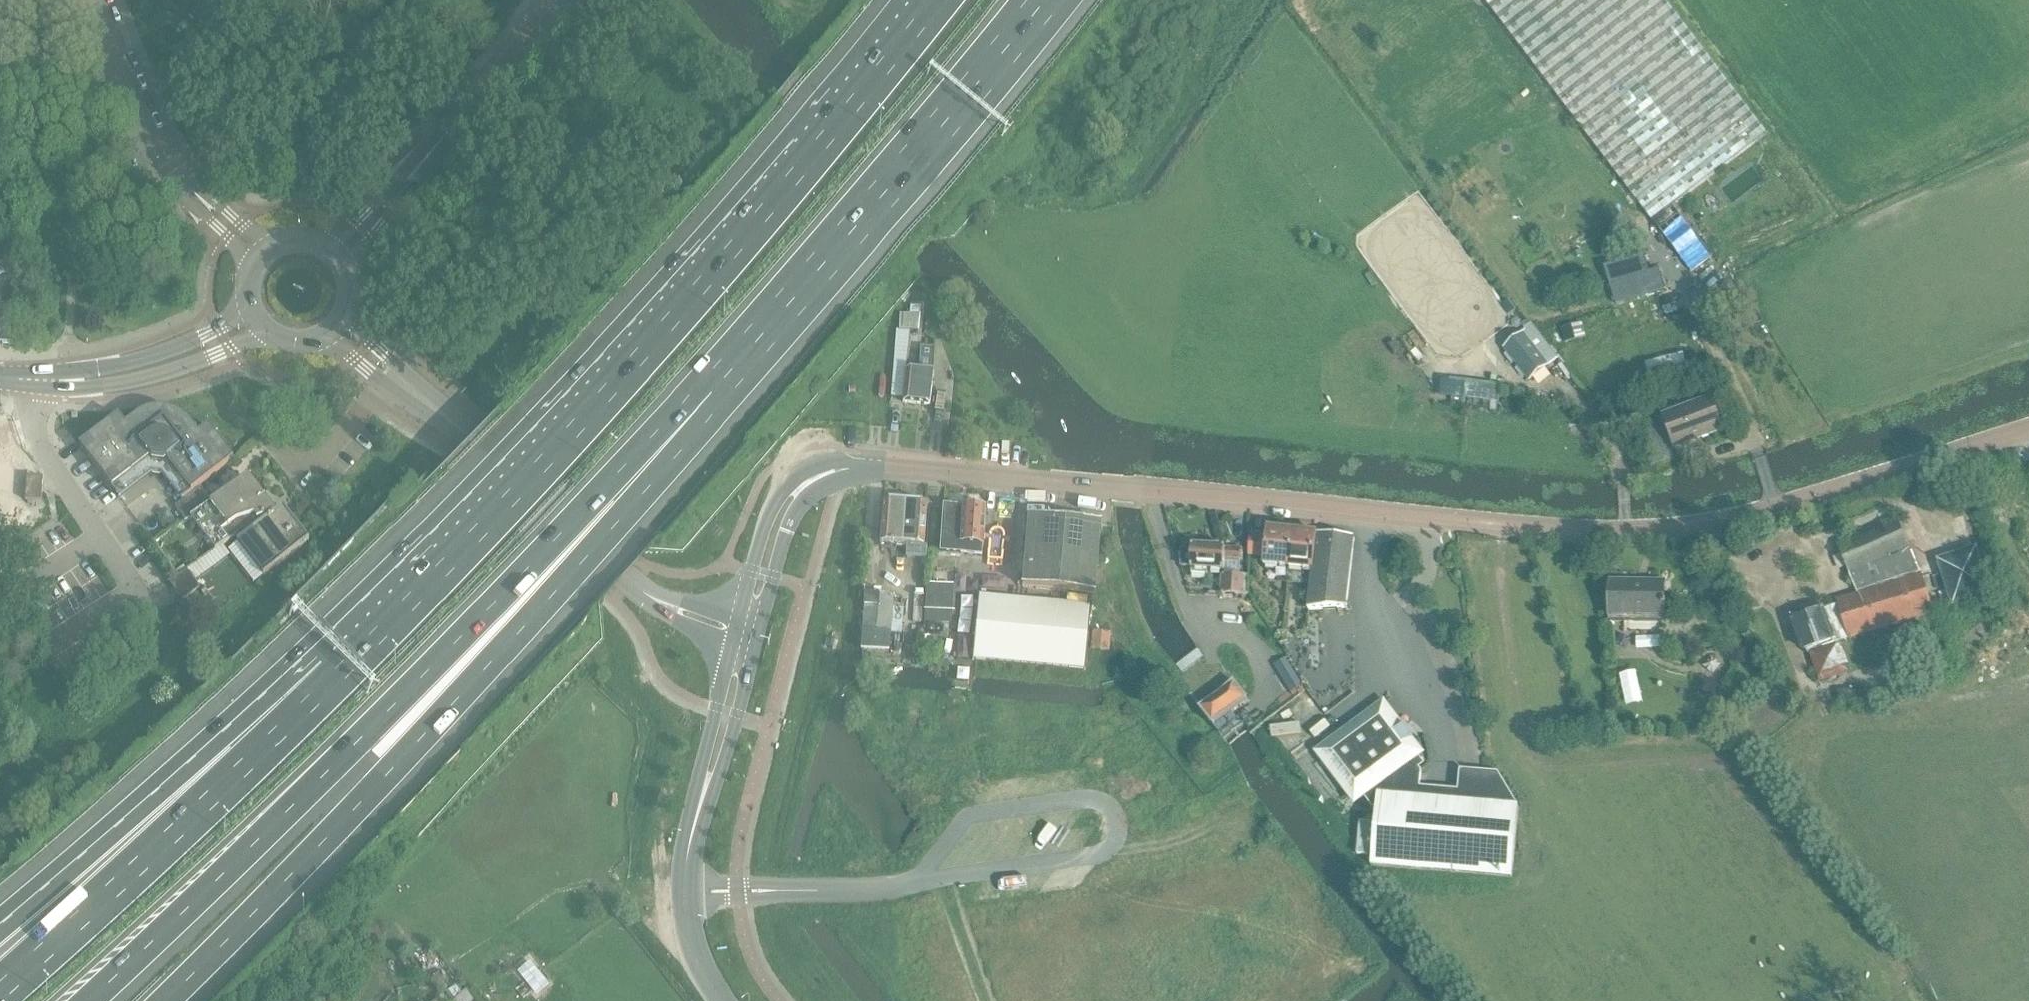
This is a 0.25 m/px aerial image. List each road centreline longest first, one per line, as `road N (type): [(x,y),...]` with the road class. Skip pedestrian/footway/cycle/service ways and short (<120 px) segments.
road 1 (tertiary): [(1104,489),(1653,532),(1778,508),(2028,429)]
road 2 (motorway): [(929,0),(692,288),(331,672)]
road 3 (motorway): [(89,1000),(589,504),(711,394)]
road 4 (motorway): [(166,1000),(365,798),(614,526),(711,394)]
road 5 (motorway): [(711,394),(1045,0)]
road 6 (motorway): [(331,672),(203,809),(0,993)]
road 7 (motorway): [(331,672),(171,777),(0,925)]
road 8 (unclassified): [(338,256),(561,0)]
road 9 (residential): [(262,256),(157,144),(94,0)]
road 10 (tertiary): [(33,381),(103,386),(140,379),(267,332)]
road 11 (tertiary): [(252,311),(174,351),(33,381)]
road 12 (tertiary): [(1104,489),(884,468)]
road 13 (tertiary): [(622,577),(464,433)]
road 14 (tertiary): [(722,1000),(690,928),(687,862),(700,803)]
road 15 (residential): [(385,383),(304,482),(273,443)]
road 16 (tertiary): [(464,433),(370,342),(350,307)]
road 17 (tertiary): [(756,644),(807,482)]
road 18 (tertiary): [(700,803),(721,765),(756,644)]
road 19 (tertiary): [(807,482),(786,492),(768,515),(739,622)]
road 20 (tertiary): [(732,650),(700,803)]
road 21 (track): [(2028,462),(1999,521),(2007,557),(2028,587)]
road 22 (tertiary): [(622,577),(641,601),(732,650)]
road 23 (track): [(952,877),(994,1000)]
road 24 (tertiary): [(739,622),(622,577)]

